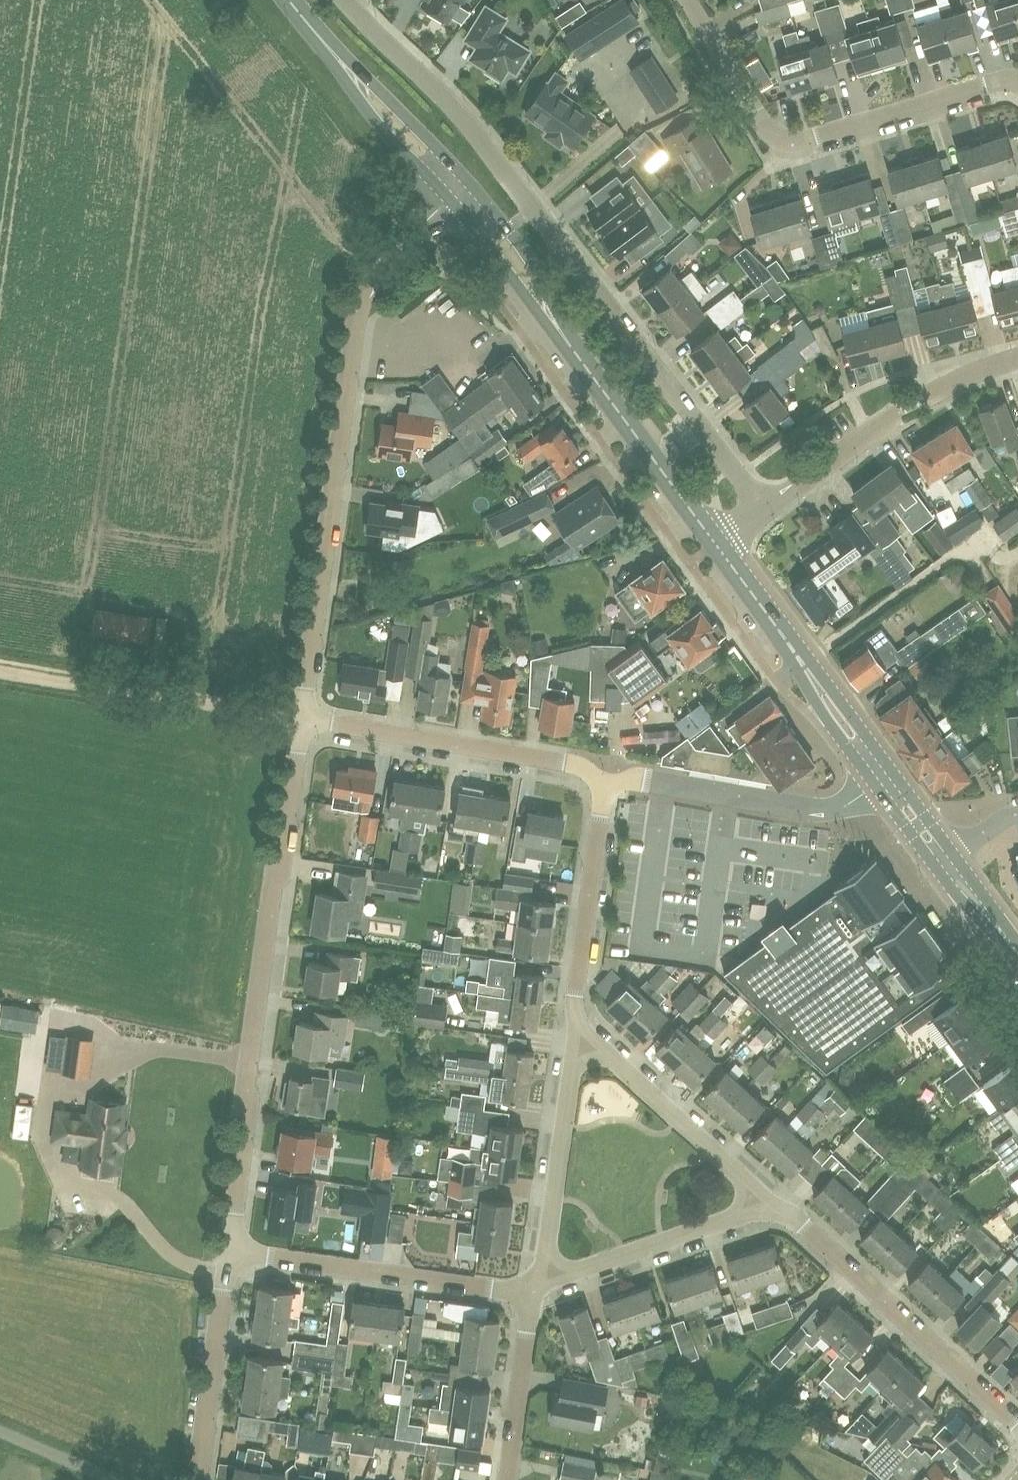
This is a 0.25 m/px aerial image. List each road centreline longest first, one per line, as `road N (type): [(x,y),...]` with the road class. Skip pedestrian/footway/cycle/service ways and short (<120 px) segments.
road 1 (residential): [(301,719),(360,301),(415,230),(448,204)]
road 2 (residential): [(229,1250),(301,719)]
road 3 (residential): [(684,0),(761,127),(802,148),(1017,81)]
road 4 (unclassified): [(764,512),(531,209)]
road 5 (residential): [(1017,1428),(772,1206)]
road 6 (residential): [(596,783),(586,770),(561,761),(301,719)]
road 7 (track): [(301,719),(0,669)]
road 8 (residential): [(530,1291),(229,1250)]
road 9 (residential): [(884,779),(842,809),(810,810),(627,777),(596,783)]
road 10 (residential): [(764,512),(933,392),(1017,361)]
road 11 (primary): [(884,779),(714,545)]
road 12 (residential): [(531,209),(465,111),(346,0)]
road 13 (residential): [(772,1206),(572,1027)]
road 14 (residential): [(530,1291),(572,1027)]
road 15 (primary): [(714,545),(560,334)]
road 16 (residential): [(772,1206),(530,1291)]
road 17 (residential): [(572,1027),(596,783)]
road 18 (residential): [(198,1479),(229,1250)]
road 19 (primary): [(470,186),(322,43)]
road 20 (primary): [(322,43),(359,107),(448,204)]
road 21 (residential): [(506,1479),(530,1291)]
road 22 (primary): [(560,334),(529,261),(470,186)]
road 23 (primary): [(448,204),(560,334)]
road 24 (primary): [(1017,958),(935,852)]

